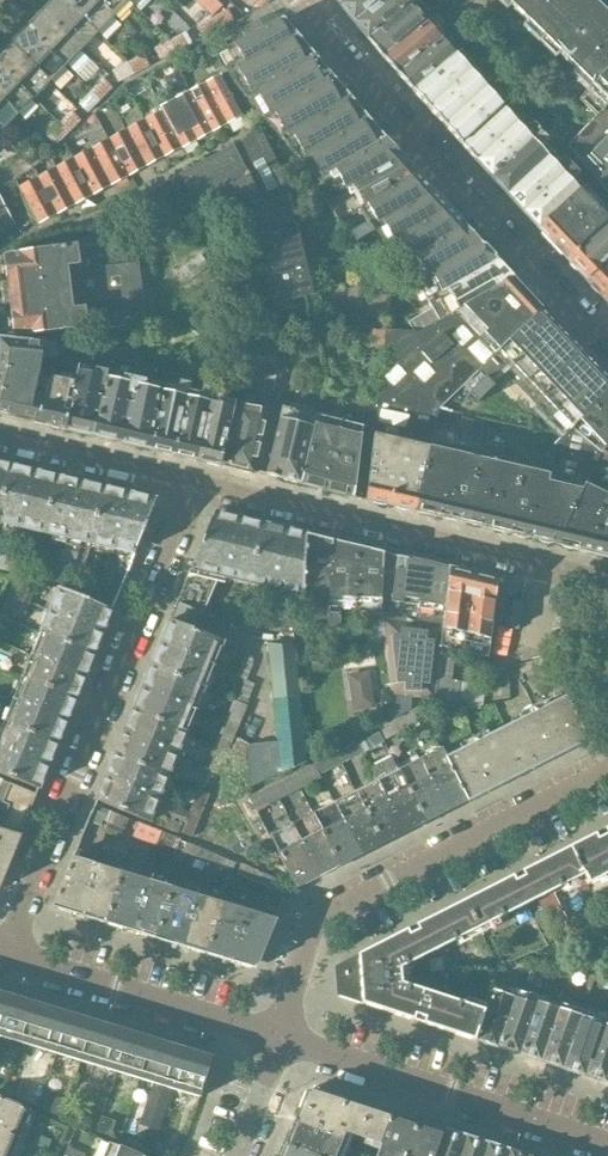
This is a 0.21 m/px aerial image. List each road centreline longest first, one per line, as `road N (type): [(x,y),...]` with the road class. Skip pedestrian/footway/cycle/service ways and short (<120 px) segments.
road 1 (residential): [(194,485),(2,956)]
road 2 (residential): [(299,0),(443,174),(607,345)]
road 3 (residential): [(277,1039),(319,919),(607,773)]
road 4 (residential): [(194,485),(607,584)]
road 5 (residential): [(277,1039),(607,1146)]
road 6 (residential): [(2,956),(277,1039)]
road 7 (residential): [(0,437),(194,485)]
road 8 (residential): [(230,1155),(277,1039)]

